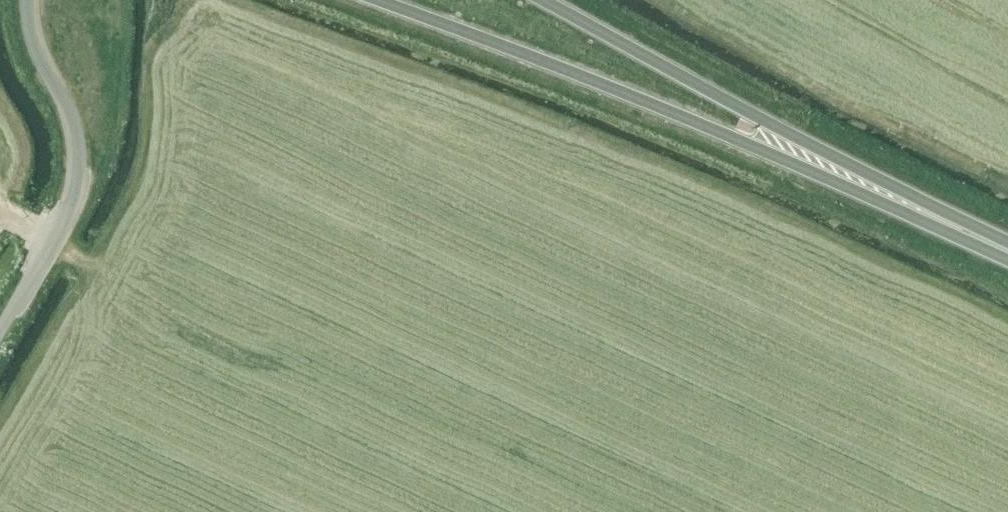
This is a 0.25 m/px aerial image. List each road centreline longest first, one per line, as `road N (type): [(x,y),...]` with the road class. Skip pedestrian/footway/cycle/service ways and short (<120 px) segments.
road 1 (trunk): [(377,0),(672,113),(944,230),(964,230)]
road 2 (trunk): [(964,230),(951,215),(543,0)]
road 3 (unclassified): [(26,0),(35,50),(75,124),(77,178),(68,209),(0,326)]

